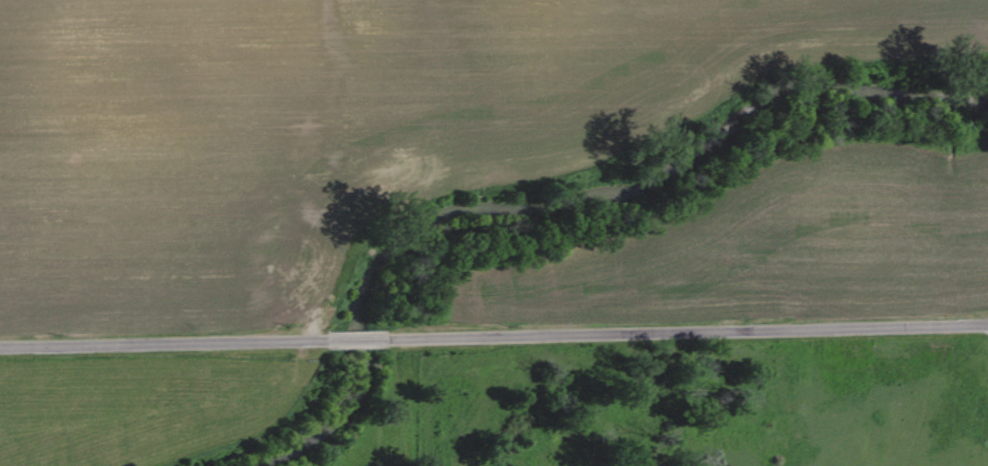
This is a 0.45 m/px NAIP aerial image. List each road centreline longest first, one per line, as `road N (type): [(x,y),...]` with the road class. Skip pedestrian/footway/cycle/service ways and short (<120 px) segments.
road 1 (residential): [(396,345),(987,330)]
road 2 (residential): [(0,350),(339,345)]

